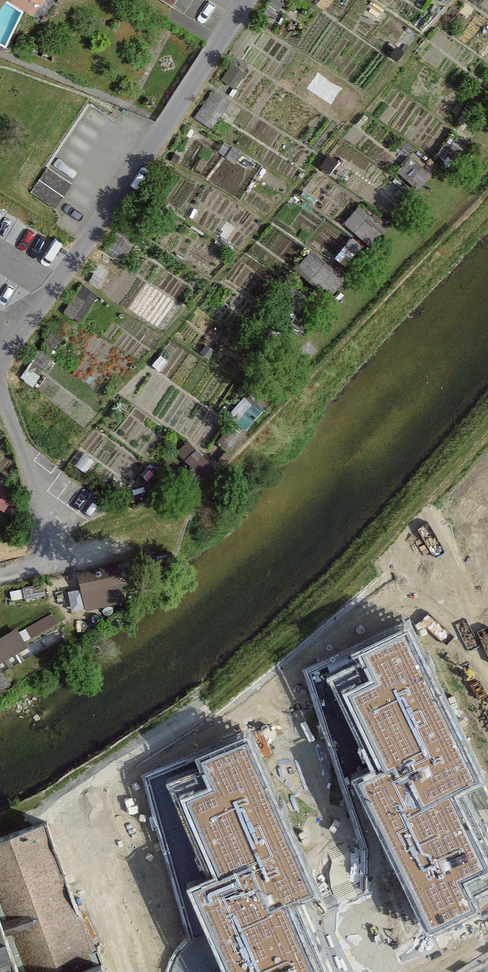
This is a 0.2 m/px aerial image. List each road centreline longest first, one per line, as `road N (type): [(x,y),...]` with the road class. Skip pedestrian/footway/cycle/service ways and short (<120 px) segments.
road 1 (residential): [(0,375),(21,327),(66,274),(247,0)]
road 2 (track): [(317,338),(487,154)]
road 3 (residential): [(0,576),(38,560),(44,540),(0,380)]

